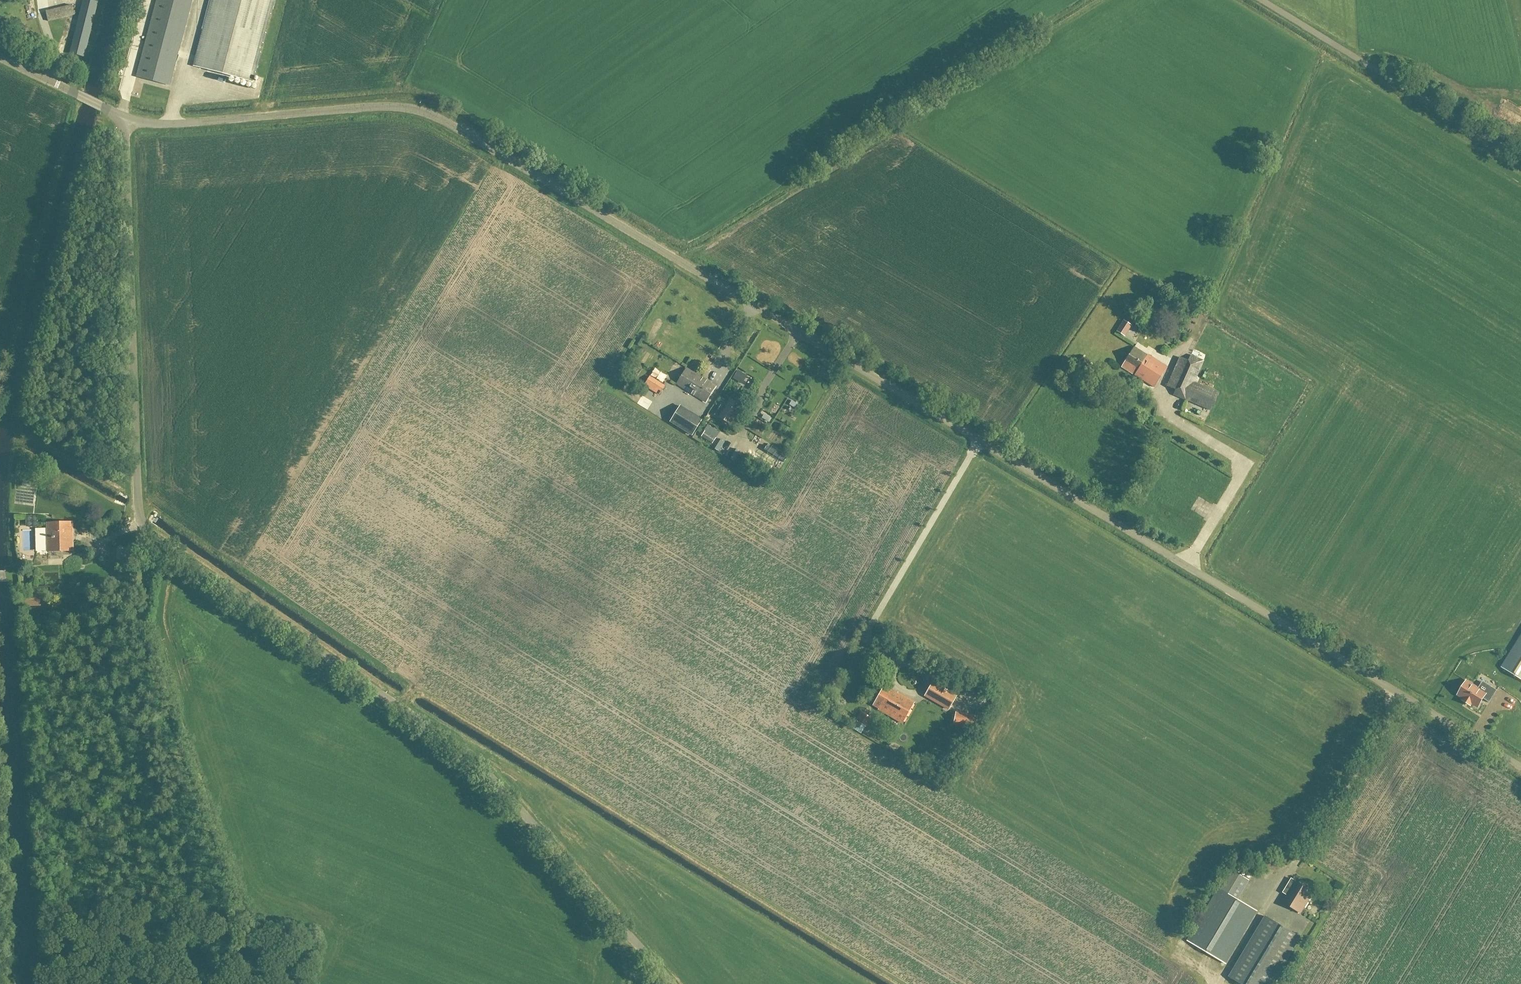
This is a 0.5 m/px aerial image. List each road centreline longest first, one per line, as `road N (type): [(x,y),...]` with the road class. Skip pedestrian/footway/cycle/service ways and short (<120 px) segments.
road 1 (unclassified): [(1520,769),(441,120),(390,108),(162,126),(127,122)]
road 2 (tertiary): [(670,983),(483,771),(148,532),(136,492),(127,122)]
road 3 (unclassified): [(1520,154),(1272,0)]
road 4 (tertiary): [(127,122),(0,59)]

